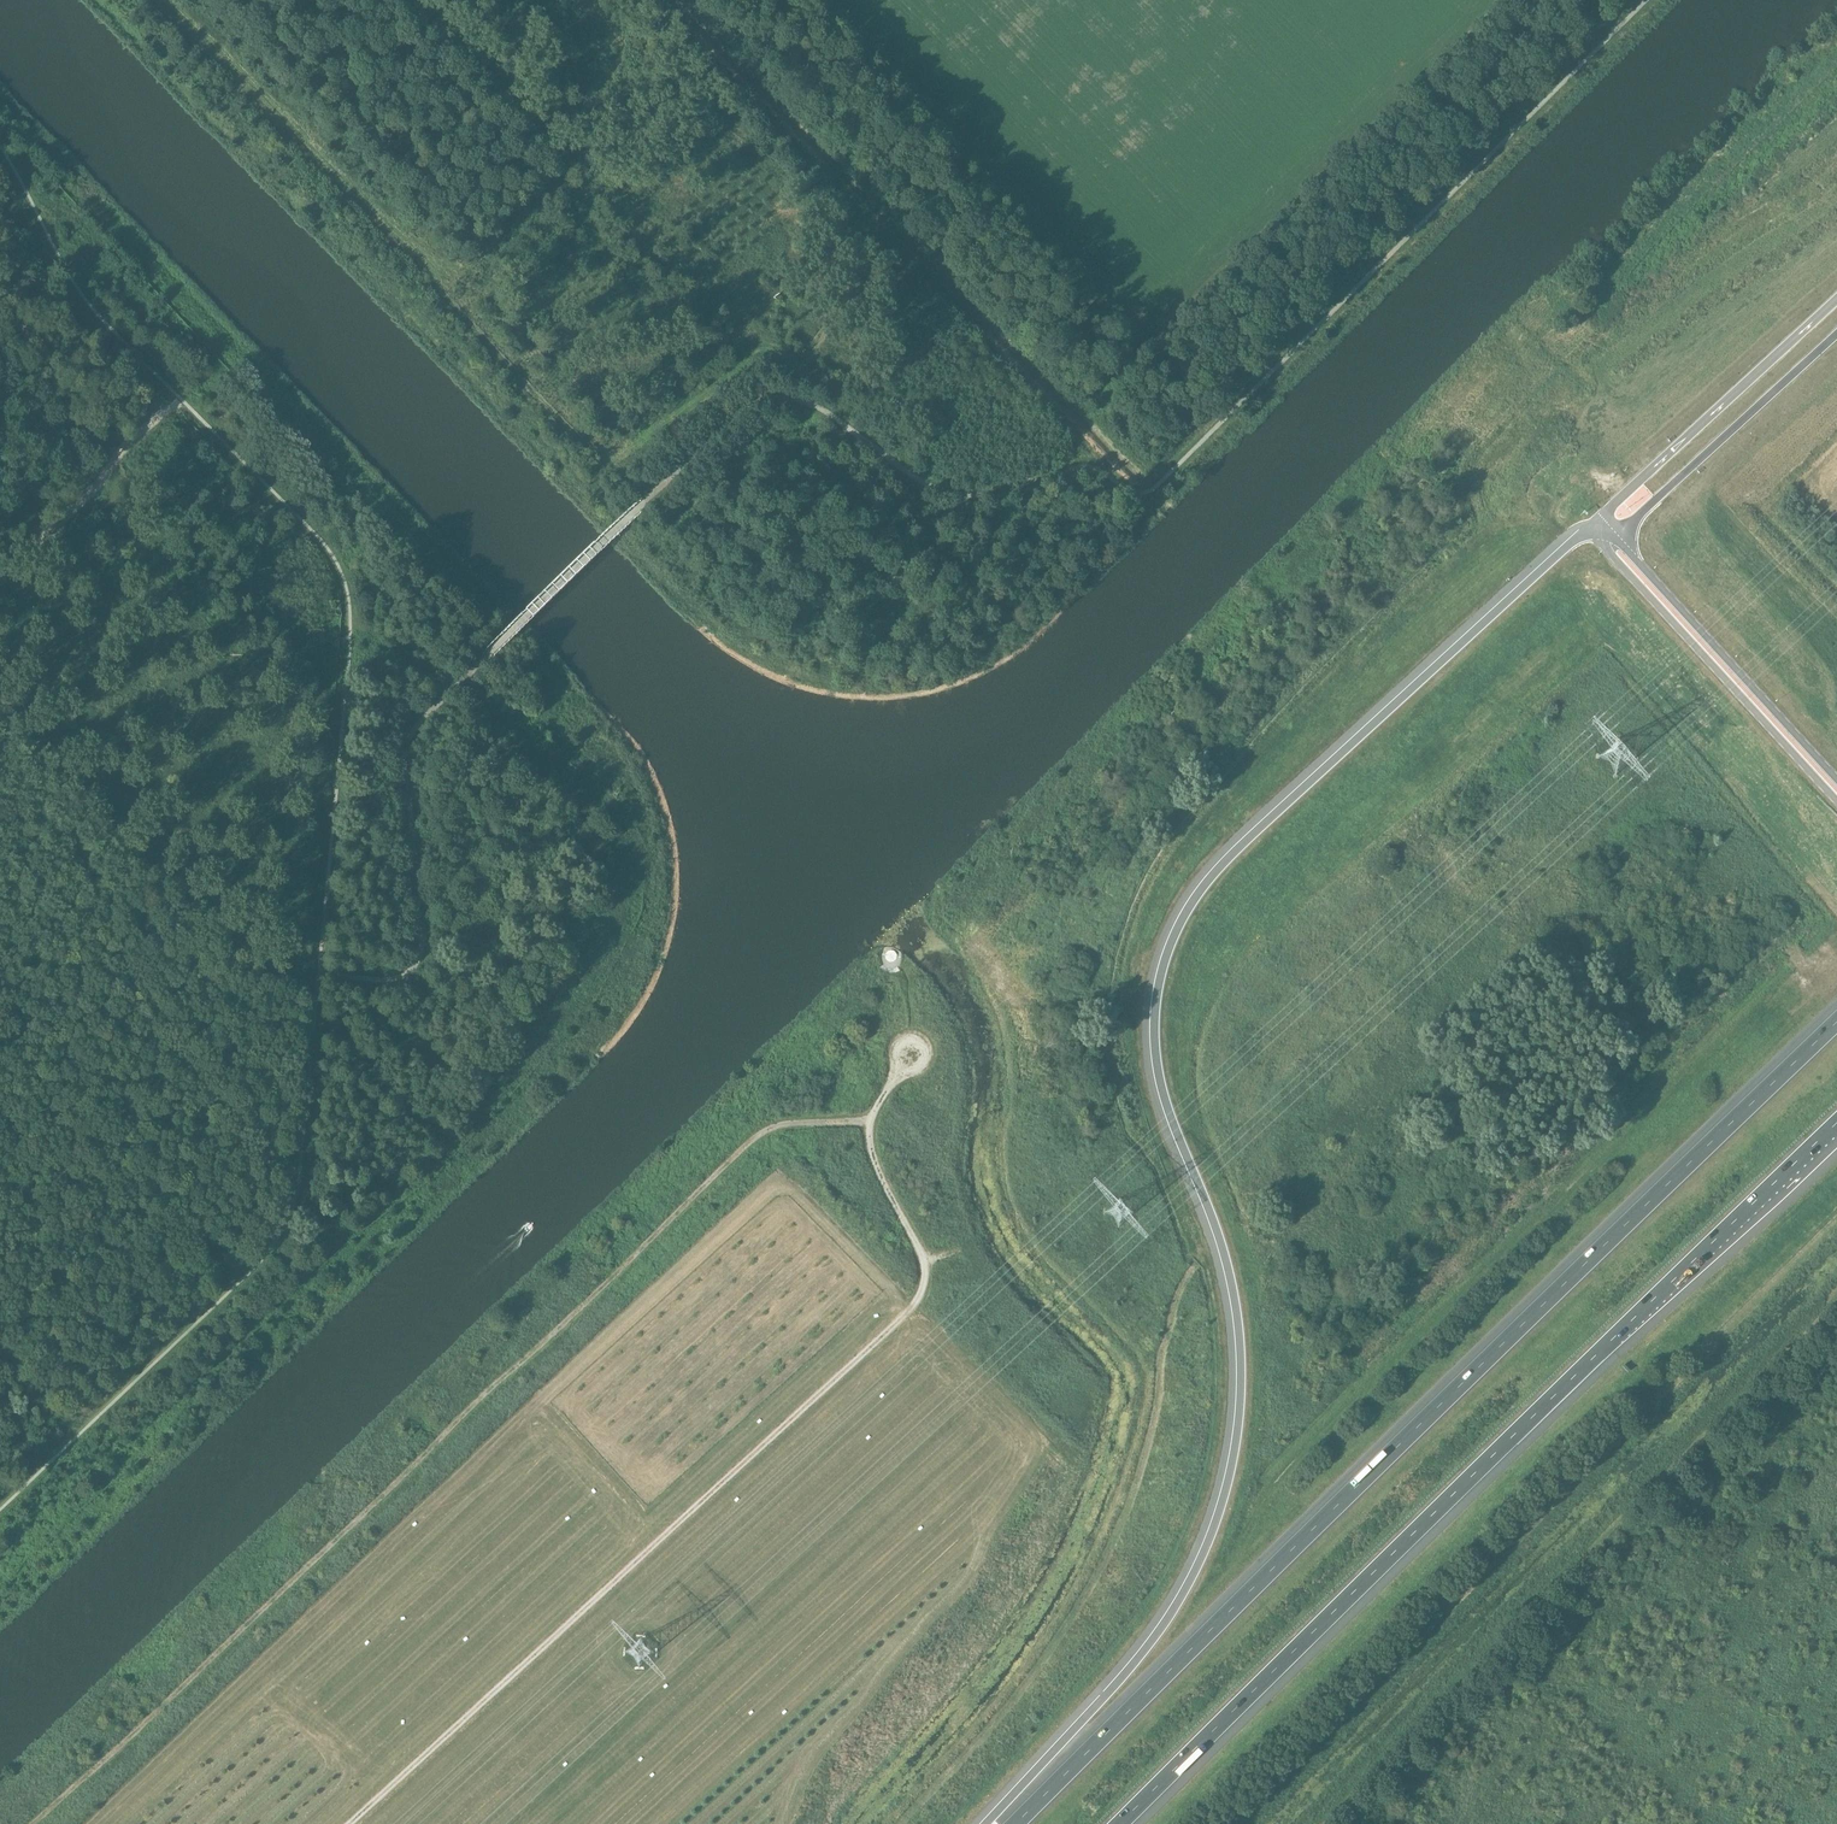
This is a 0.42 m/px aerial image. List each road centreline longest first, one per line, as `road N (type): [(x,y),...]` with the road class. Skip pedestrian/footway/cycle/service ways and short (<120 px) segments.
road 1 (track): [(35,1823),(756,1136),(784,1125),(870,1121),(877,1168),(923,1262),(911,1309),(349,1823)]
road 2 (motorway): [(1588,529),(1203,882),(1169,941),(1151,1014),(1154,1062),(1232,1293),(1239,1350),(1228,1468),(1207,1538),(1173,1605),(1111,1689),(987,1823)]
road 3 (motorway): [(1836,1025),(1017,1823)]
road 4 (motorway): [(1119,1823),(1836,1125)]
road 5 (track): [(660,0),(998,350),(1118,486)]
road 6 (track): [(1321,1823),(1549,1584),(1693,1451)]
road 7 (secondary): [(1604,546),(1836,801)]
road 8 (secondary): [(1836,780),(1618,539)]
road 9 (tertiary): [(1836,299),(1600,518)]
road 10 (tertiary): [(1618,539),(1836,334)]
road 11 (track): [(1836,1296),(1693,1451)]

